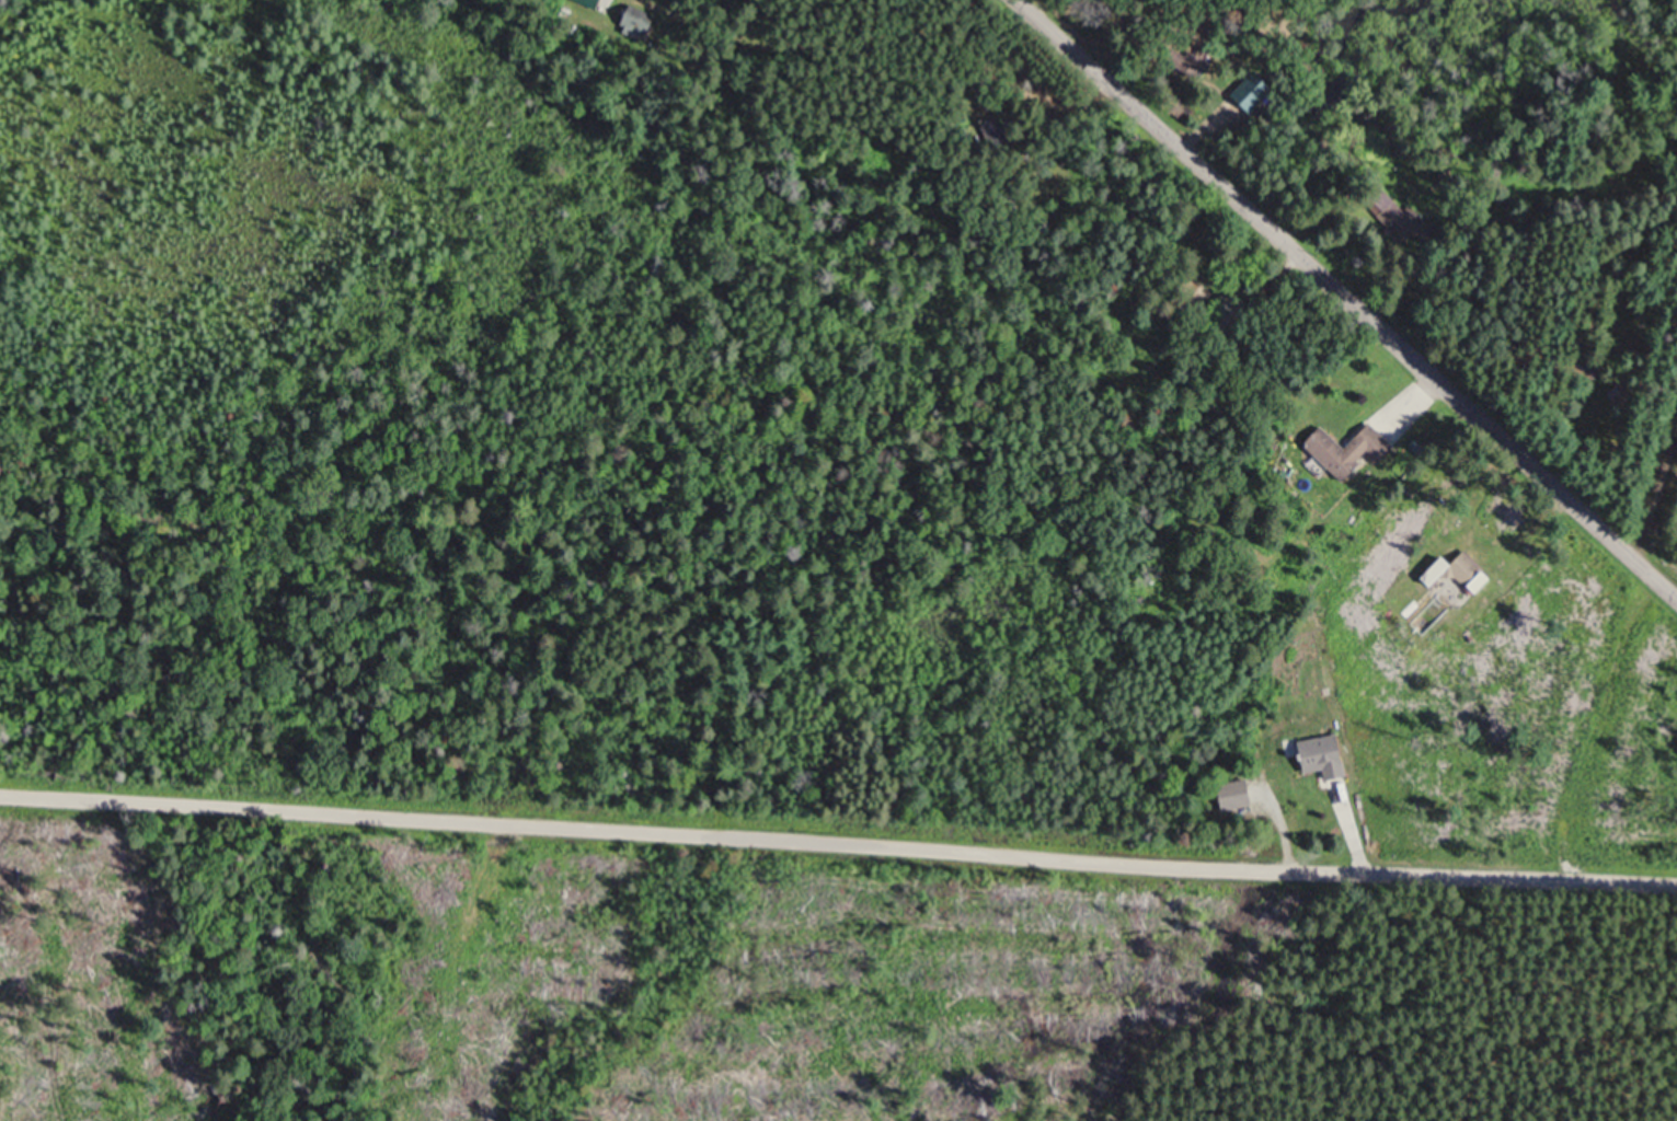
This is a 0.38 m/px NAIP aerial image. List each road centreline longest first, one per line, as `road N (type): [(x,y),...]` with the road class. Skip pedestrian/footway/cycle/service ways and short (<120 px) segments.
road 1 (residential): [(1676,884),(0,796)]
road 2 (tertiary): [(1676,601),(1015,0)]

